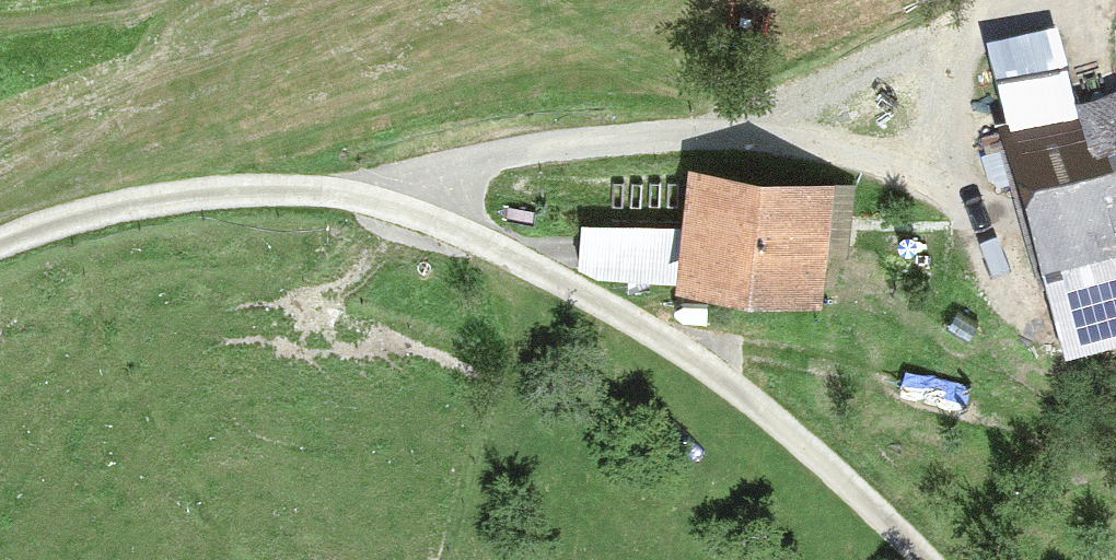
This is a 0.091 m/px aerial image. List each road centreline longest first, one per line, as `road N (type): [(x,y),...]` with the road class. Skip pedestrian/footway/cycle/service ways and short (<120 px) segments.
road 1 (track): [(0,247),(97,211),(200,192),(337,193),(394,206),(484,240),(717,374),(926,559)]
road 2 (track): [(394,206),(524,147),(725,132),(1020,0)]
road 3 (track): [(725,132),(823,144),(902,168),(966,202),(1006,242)]
road 4 (track): [(927,181),(956,30)]

